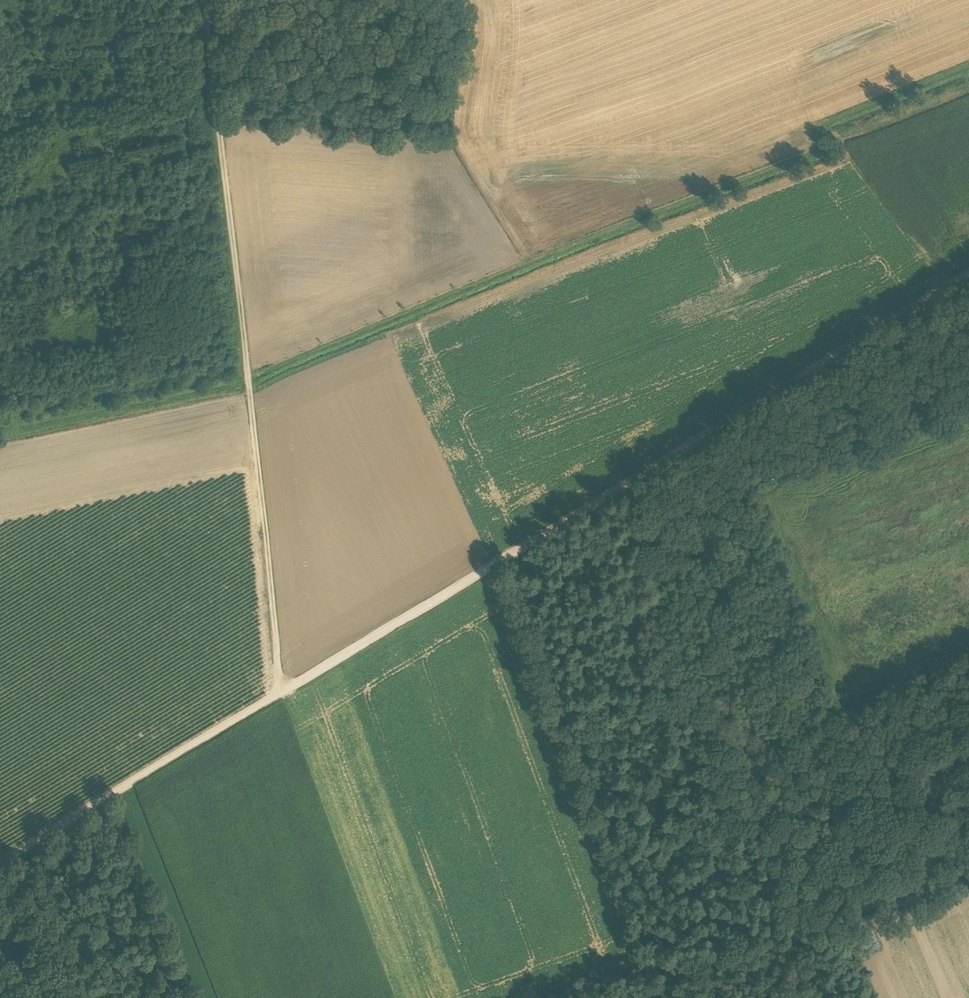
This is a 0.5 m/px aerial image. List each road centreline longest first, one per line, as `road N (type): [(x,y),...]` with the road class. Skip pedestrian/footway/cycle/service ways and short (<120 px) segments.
road 1 (track): [(968,278),(0,864)]
road 2 (track): [(205,0),(282,688)]

